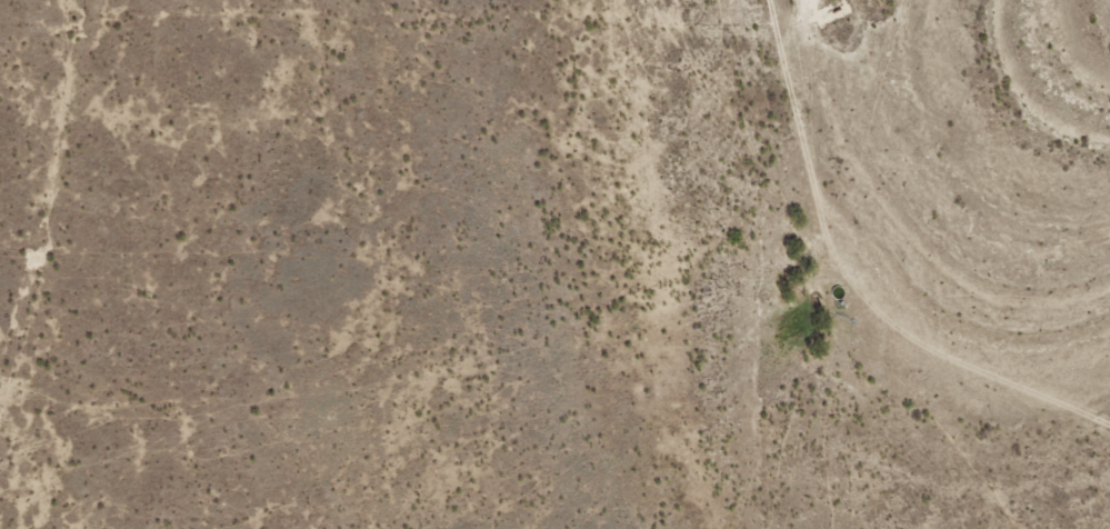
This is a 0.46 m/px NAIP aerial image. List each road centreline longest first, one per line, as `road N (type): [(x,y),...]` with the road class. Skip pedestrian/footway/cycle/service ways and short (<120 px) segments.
road 1 (track): [(1109,446),(931,343)]

